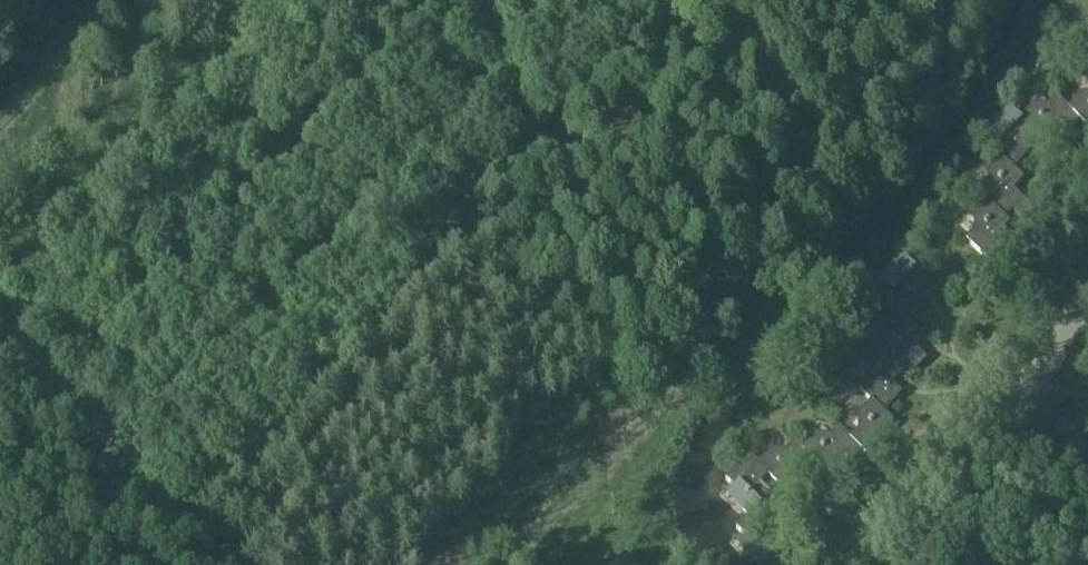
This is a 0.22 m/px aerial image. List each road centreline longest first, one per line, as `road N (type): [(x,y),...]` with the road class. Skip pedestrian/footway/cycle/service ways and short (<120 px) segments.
road 1 (residential): [(947,532),(981,463),(1087,296)]
road 2 (residential): [(947,532),(1051,527),(1077,539),(1087,557)]

